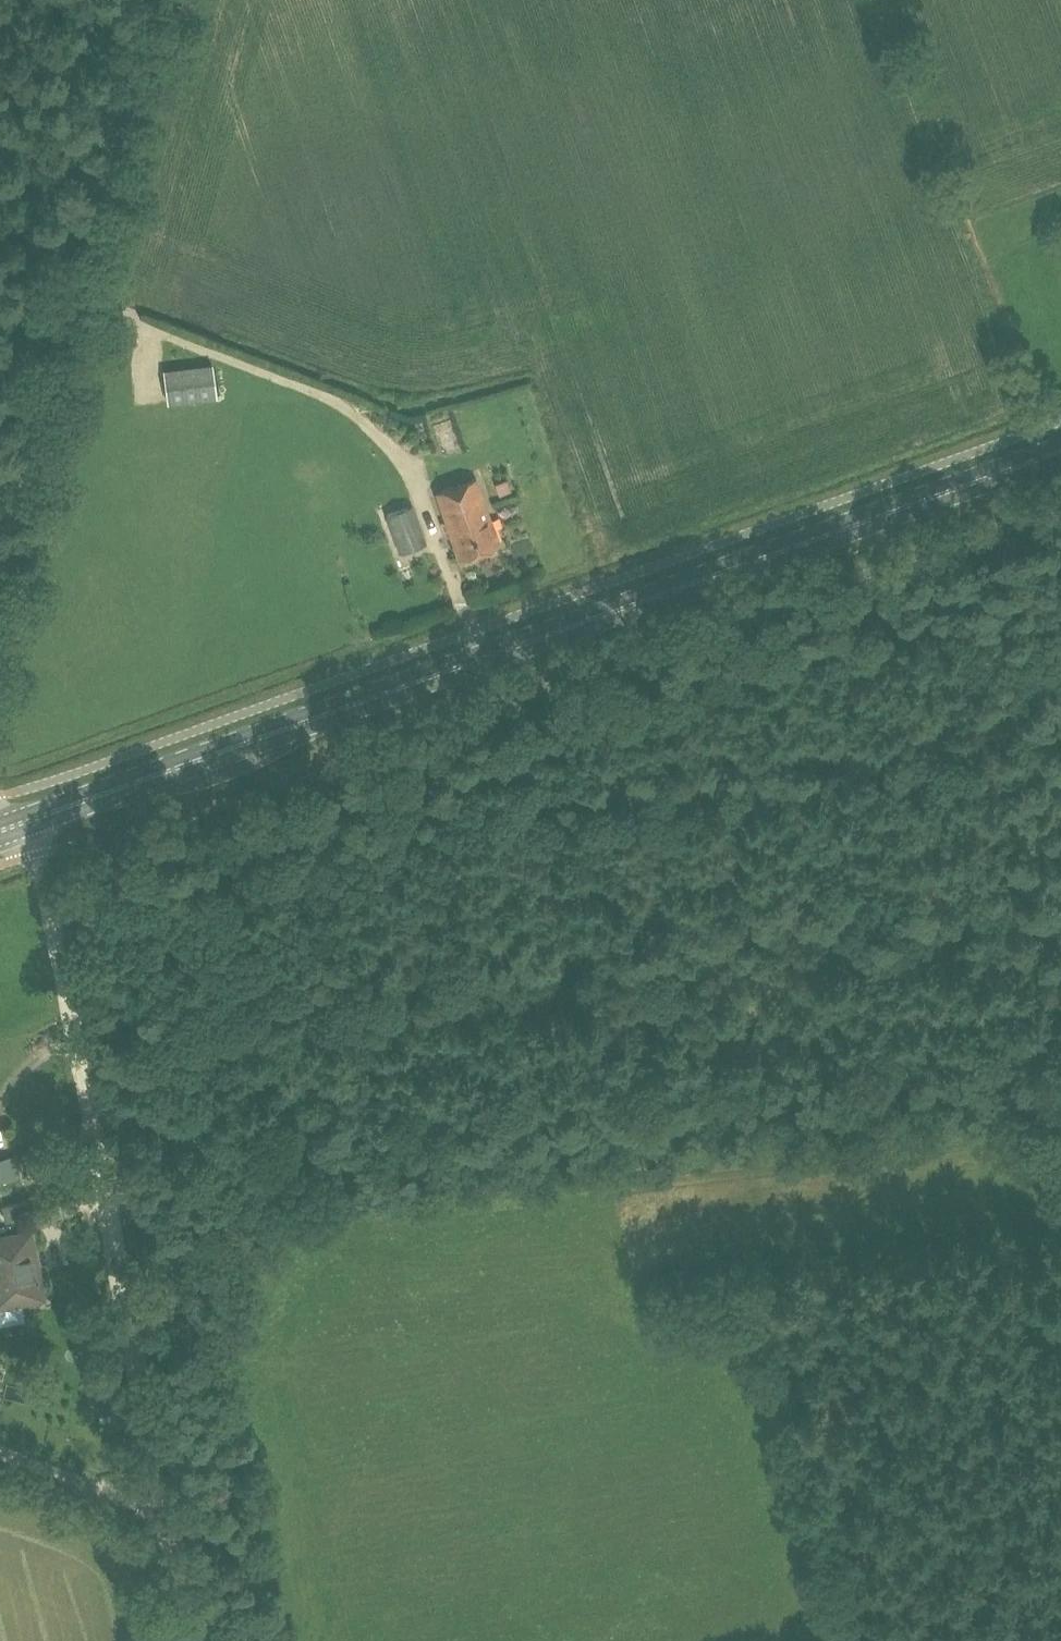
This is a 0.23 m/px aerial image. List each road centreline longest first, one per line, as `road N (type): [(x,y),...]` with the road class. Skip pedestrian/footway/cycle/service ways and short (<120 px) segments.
road 1 (primary): [(0,831),(1060,452)]
road 2 (track): [(36,853),(76,1015),(100,1182),(188,1640)]
road 3 (unclassified): [(0,534),(140,0)]

